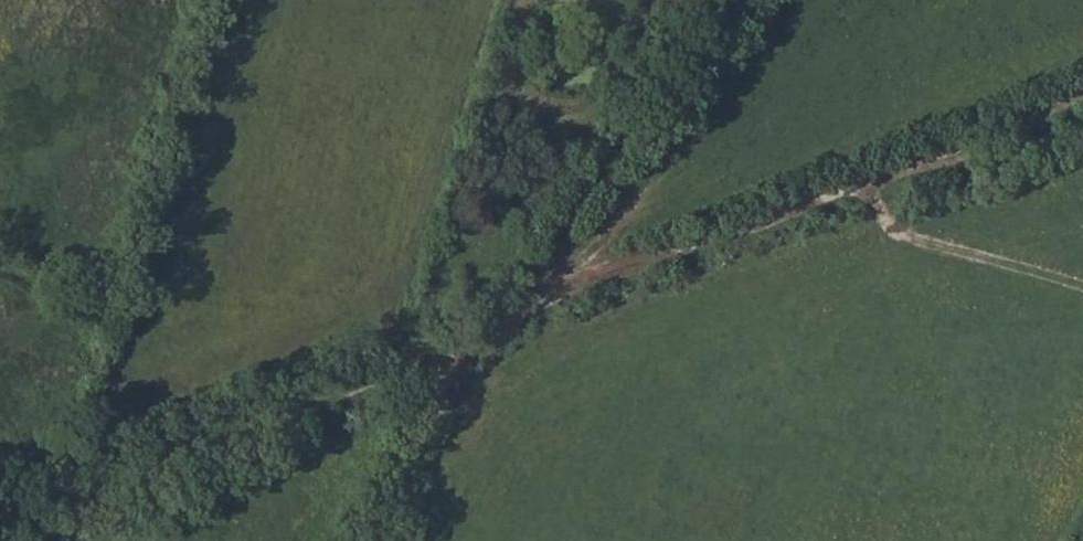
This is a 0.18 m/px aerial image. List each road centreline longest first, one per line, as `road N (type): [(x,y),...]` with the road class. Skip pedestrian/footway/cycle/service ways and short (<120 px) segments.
road 1 (track): [(1082,110),(567,299),(0,527)]
road 2 (track): [(750,0),(561,241),(531,313)]
road 3 (track): [(376,540),(496,327)]

